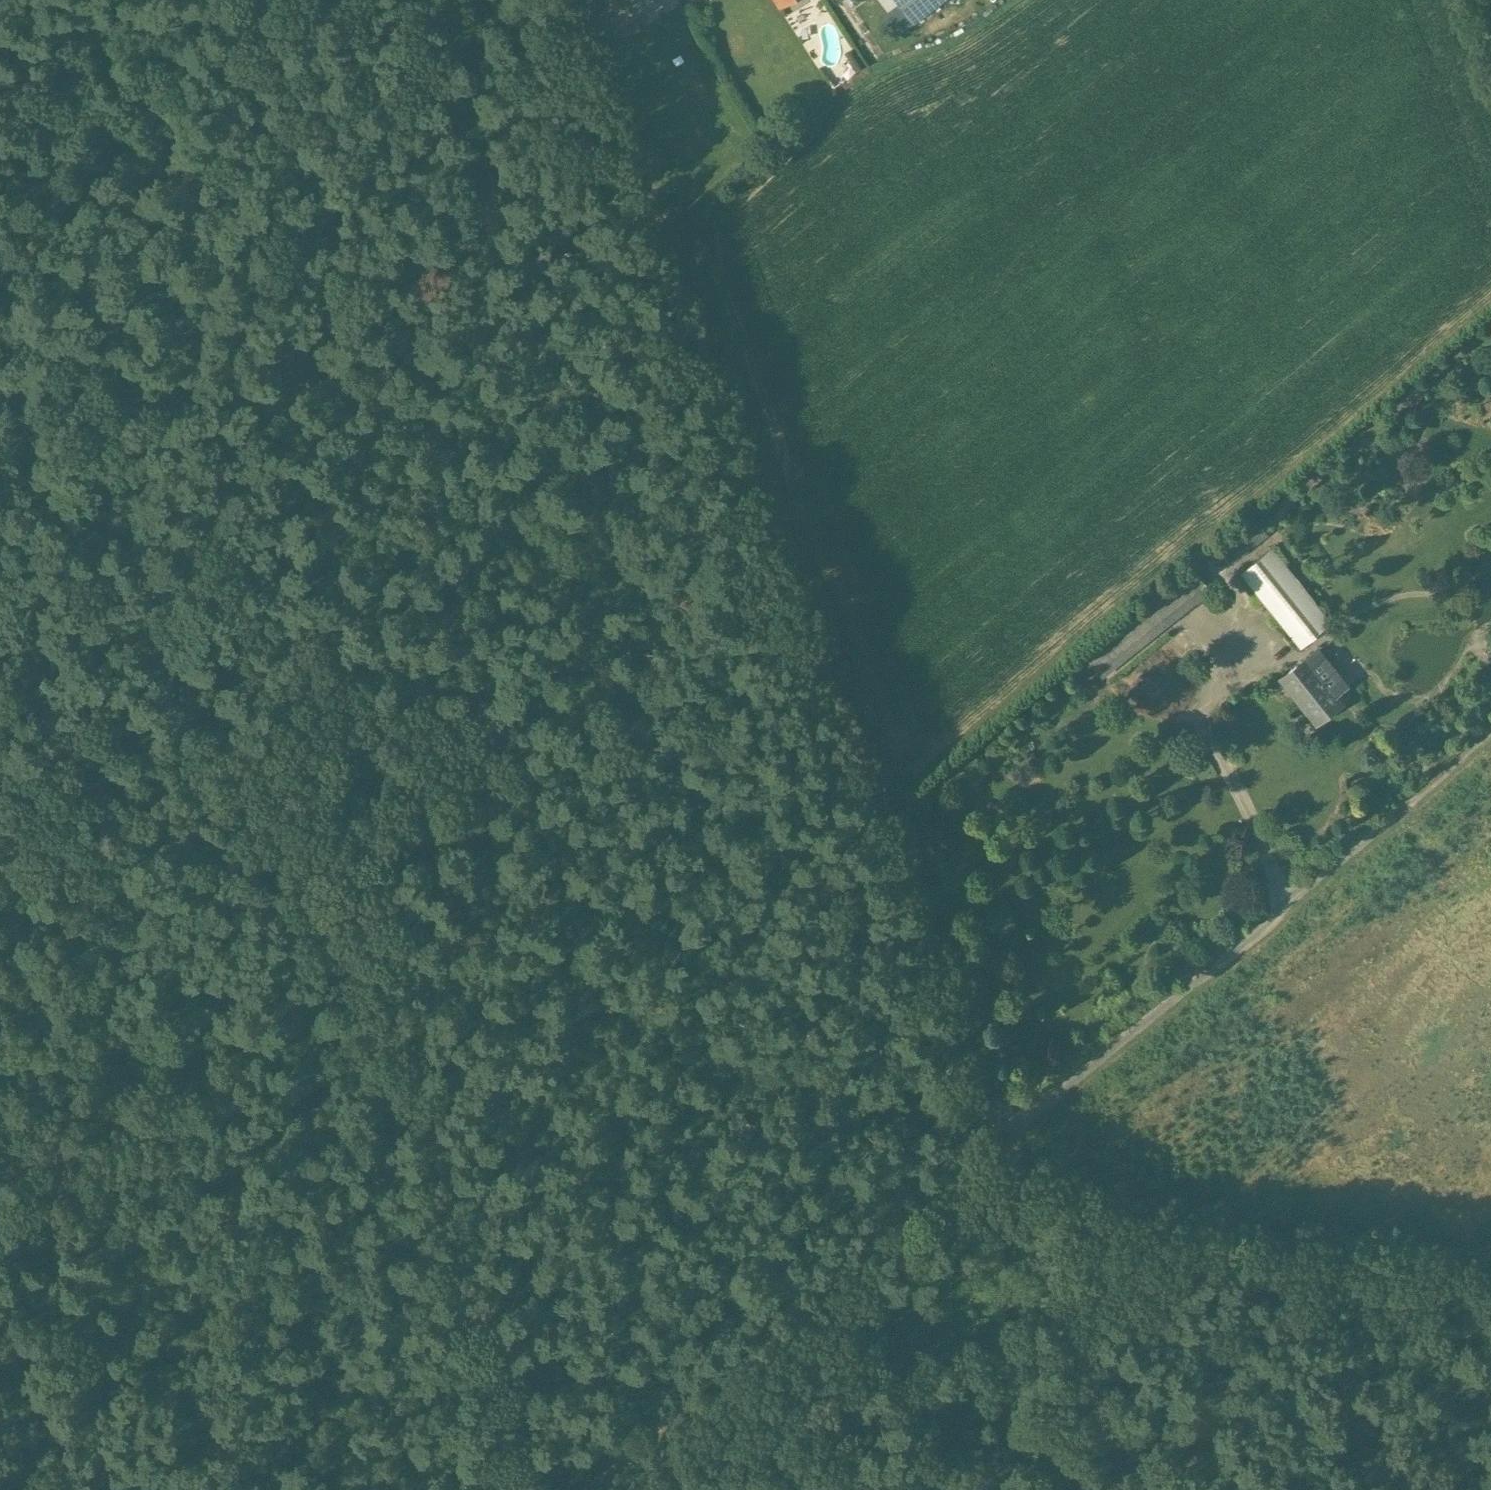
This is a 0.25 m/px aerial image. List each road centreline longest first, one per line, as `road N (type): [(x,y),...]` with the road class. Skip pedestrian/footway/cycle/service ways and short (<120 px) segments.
road 1 (unclassified): [(1136,1489),(801,565),(581,0)]

